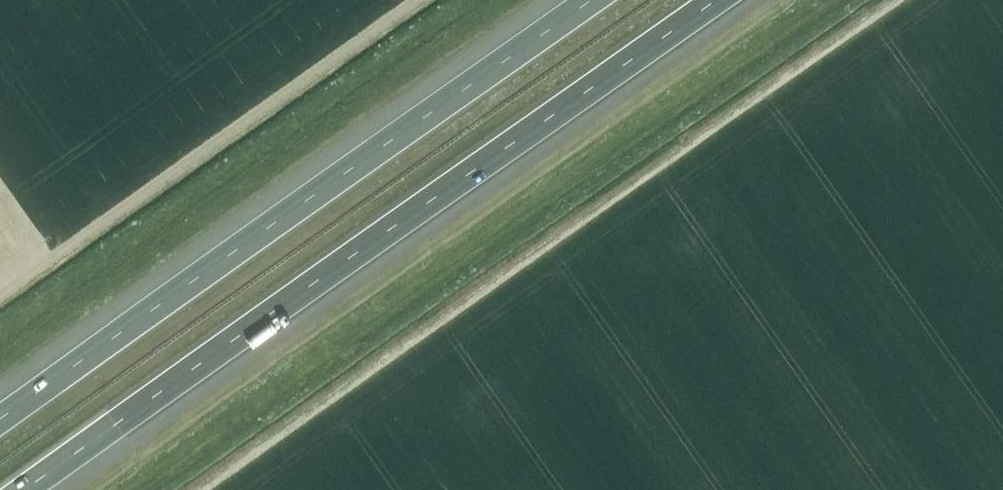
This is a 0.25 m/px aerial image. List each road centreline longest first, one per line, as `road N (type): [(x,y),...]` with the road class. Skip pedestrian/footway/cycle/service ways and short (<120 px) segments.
road 1 (motorway): [(23,489),(717,0)]
road 2 (motorway): [(592,0),(0,418)]

